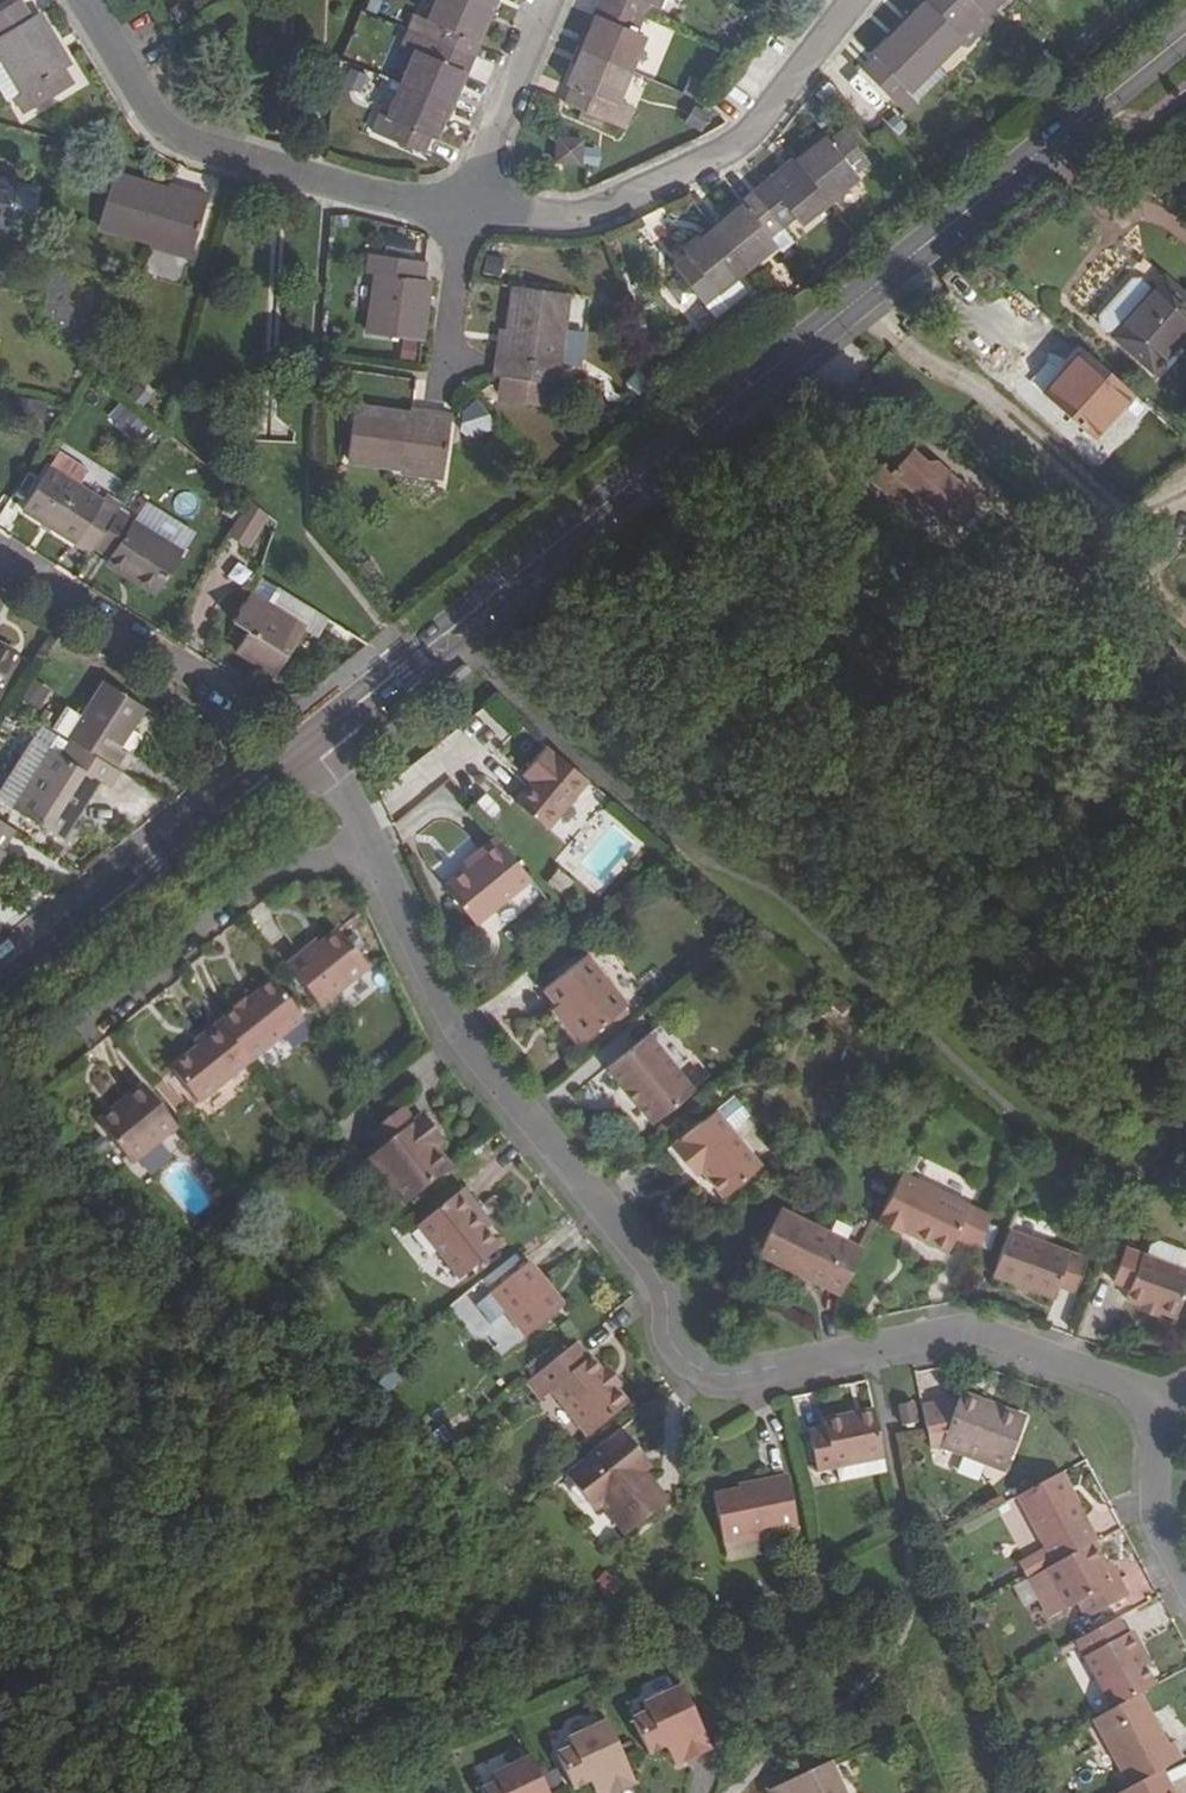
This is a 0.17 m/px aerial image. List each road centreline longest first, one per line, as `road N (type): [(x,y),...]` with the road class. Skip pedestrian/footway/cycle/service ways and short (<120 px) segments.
road 1 (secondary): [(294,748),(1185,28)]
road 2 (residential): [(1155,1404),(957,1329),(735,1375),(711,1376),(676,1360),(660,1335),(654,1278),(460,1043),(363,845)]
road 3 (track): [(808,330),(1185,674)]
road 4 (residential): [(846,0),(746,127),(714,153),(570,218),(462,207)]
road 5 (residential): [(89,0),(152,113),(196,147),(360,193),(462,207)]
road 6 (track): [(847,302),(1110,510),(1126,513),(1185,490)]
road 7 (secondary): [(0,986),(294,748)]
road 8 (residential): [(363,845),(253,872),(72,1028)]
road 9 (residential): [(0,557),(245,708)]
road 10 (residential): [(462,207),(550,0)]
road 11 (residential): [(1185,1593),(1150,1516),(1155,1404)]
road 12 (track): [(354,828),(460,751),(510,791)]
road 13 (residential): [(462,207),(442,377)]
road 14 (track): [(1117,513),(1106,537),(1117,562),(1185,626)]
road 15 (residential): [(363,845),(332,783),(294,748)]

